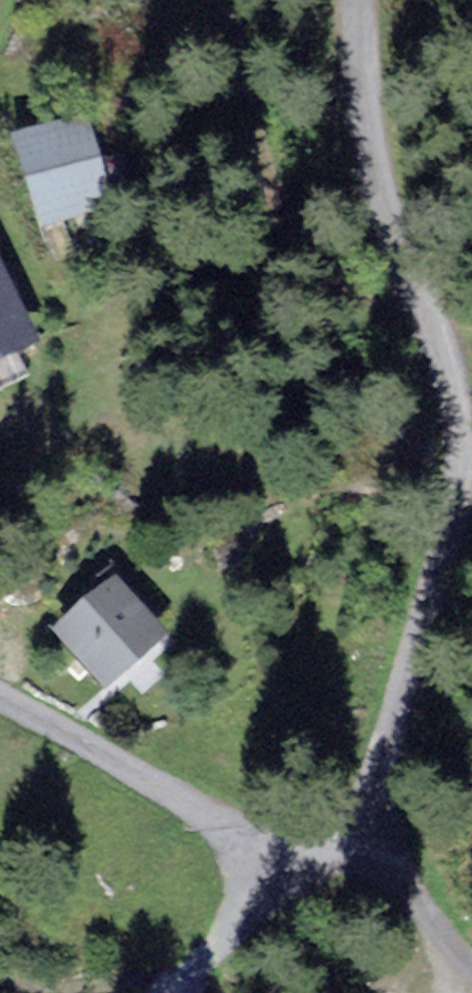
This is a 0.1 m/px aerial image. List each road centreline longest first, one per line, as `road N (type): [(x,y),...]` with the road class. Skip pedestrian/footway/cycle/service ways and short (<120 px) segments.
road 1 (residential): [(357,834),(442,560),(459,457),(440,347),(371,150),(361,0)]
road 2 (track): [(240,0),(309,280),(435,331)]
road 3 (residential): [(238,849),(164,788),(0,697)]
road 4 (residential): [(471,957),(357,834)]
road 5 (residential): [(241,872),(310,877),(332,867),(357,834)]

